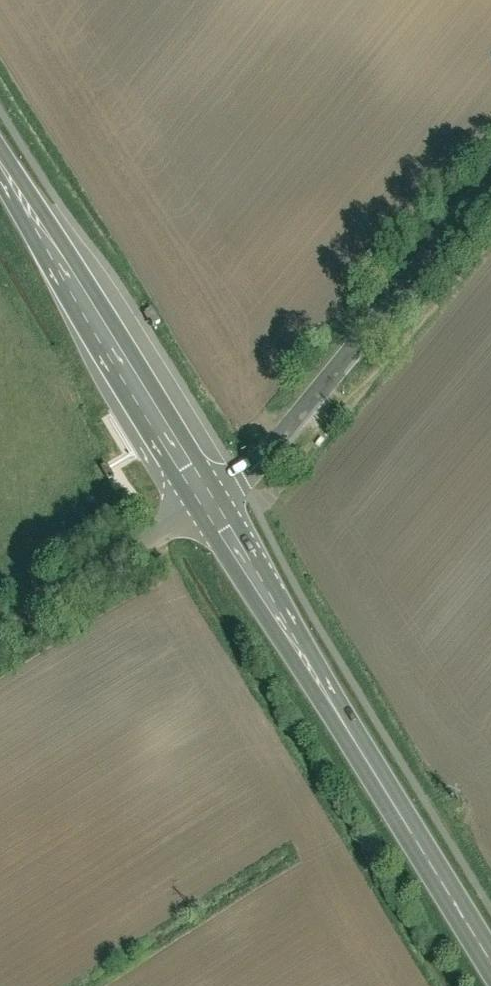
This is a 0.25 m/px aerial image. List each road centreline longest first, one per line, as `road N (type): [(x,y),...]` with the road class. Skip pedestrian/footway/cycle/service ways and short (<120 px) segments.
road 1 (primary): [(212,500),(490,964)]
road 2 (tertiary): [(212,500),(287,432),(490,185)]
road 3 (primary): [(0,158),(212,500)]
road 4 (residential): [(0,645),(212,500)]

